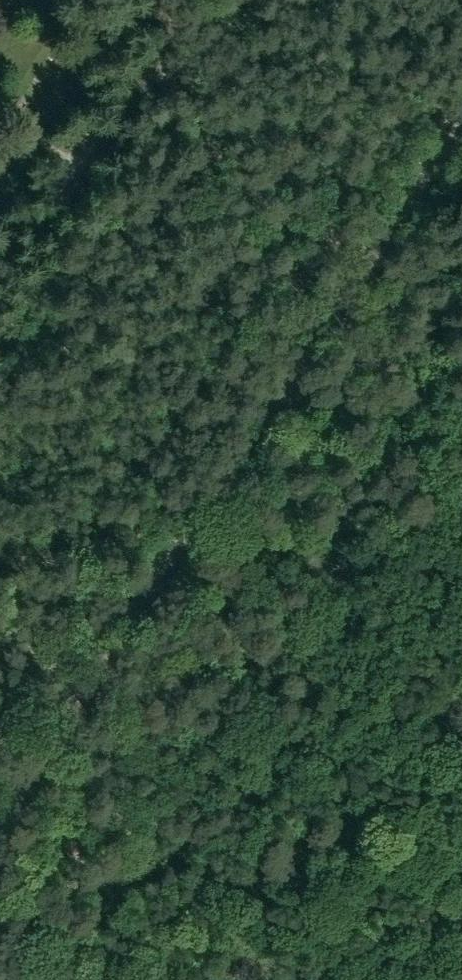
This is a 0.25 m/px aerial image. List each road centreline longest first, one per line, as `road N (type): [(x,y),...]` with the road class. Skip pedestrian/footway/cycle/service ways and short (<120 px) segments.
road 1 (track): [(0,806),(461,110)]
road 2 (track): [(166,0),(214,137),(288,251),(310,339)]
road 3 (track): [(461,850),(354,979)]

